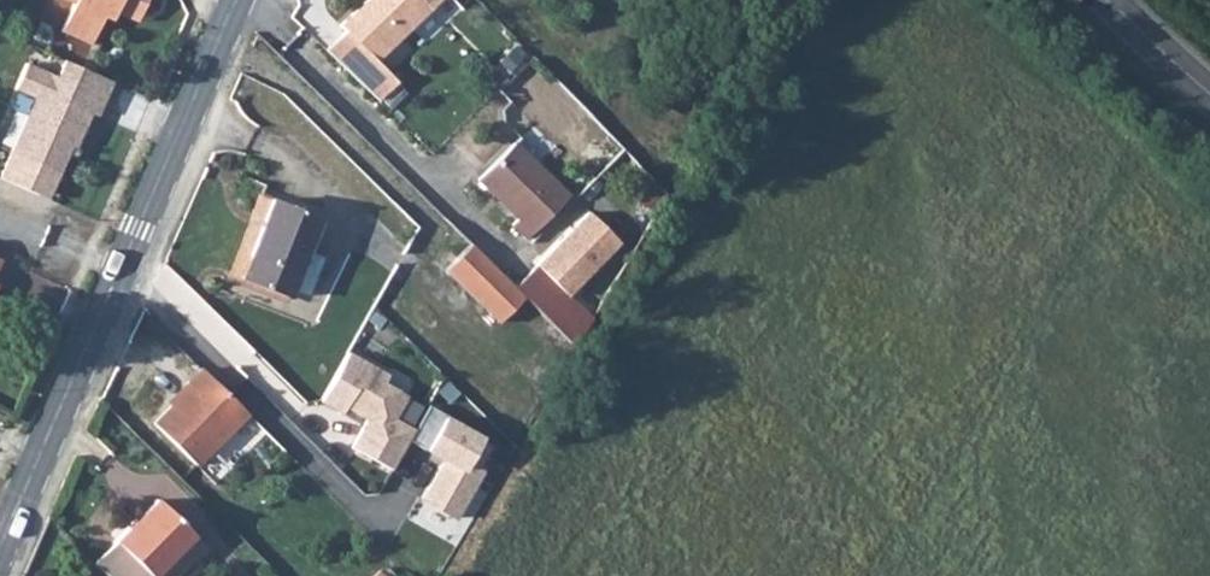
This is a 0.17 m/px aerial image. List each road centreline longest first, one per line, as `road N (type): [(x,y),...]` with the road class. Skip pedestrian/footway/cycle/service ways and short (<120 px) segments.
road 1 (tertiary): [(242,0),(0,549)]
road 2 (secondary): [(1109,0),(1209,94)]

